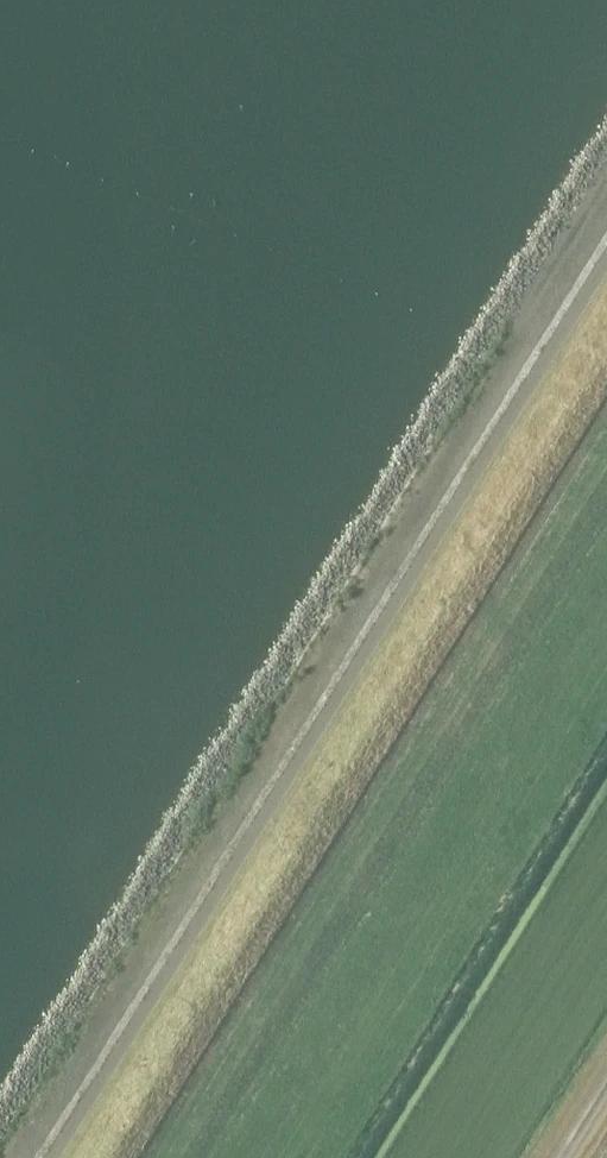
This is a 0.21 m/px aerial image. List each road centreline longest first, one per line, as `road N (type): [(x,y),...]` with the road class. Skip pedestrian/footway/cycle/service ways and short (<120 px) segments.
road 1 (unclassified): [(52,1157),(606,259)]

